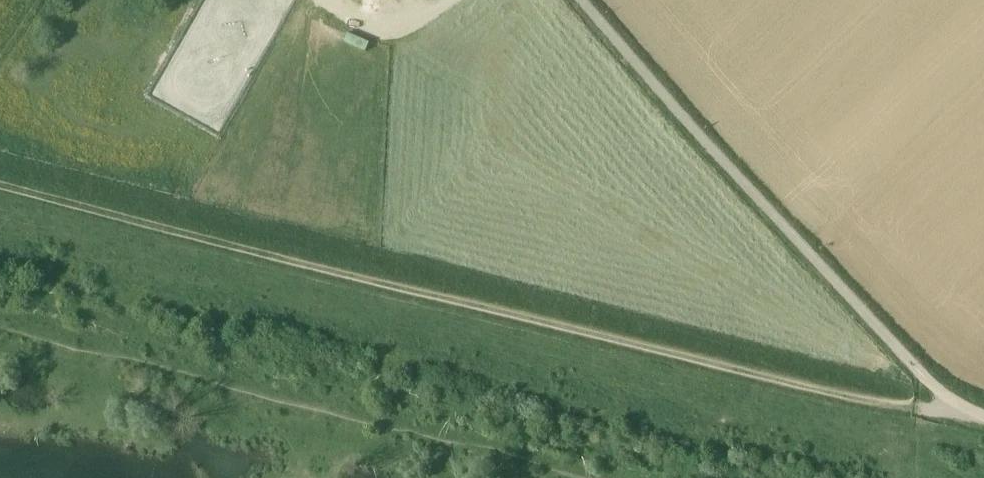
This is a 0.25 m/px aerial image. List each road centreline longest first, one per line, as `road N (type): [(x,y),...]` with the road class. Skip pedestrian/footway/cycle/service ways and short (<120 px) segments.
road 1 (track): [(928,411),(0,183)]

